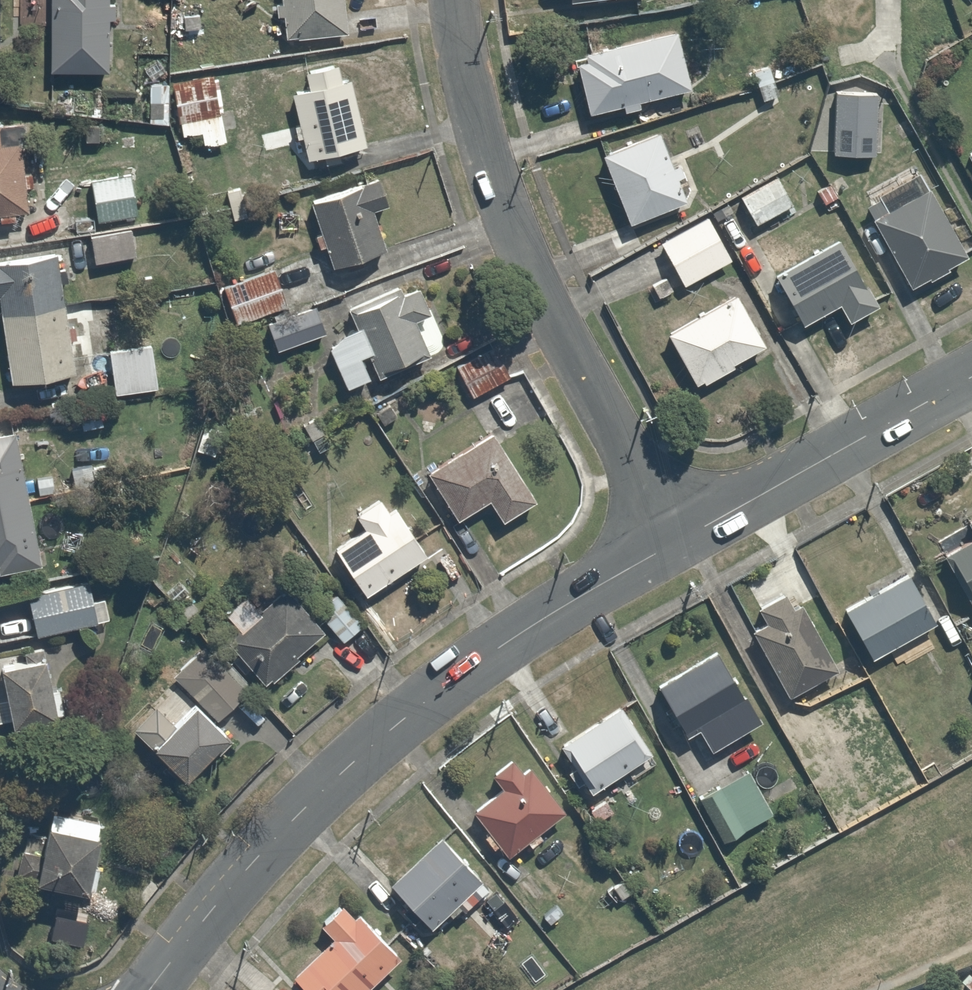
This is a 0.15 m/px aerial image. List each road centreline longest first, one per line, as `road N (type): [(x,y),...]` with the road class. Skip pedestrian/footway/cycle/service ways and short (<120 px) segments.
road 1 (unclassified): [(151,989),(300,814),(397,724),(502,647),(676,543)]
road 2 (residential): [(454,0),(471,96),(516,233),(676,543)]
road 3 (unclassified): [(676,543),(971,376)]

